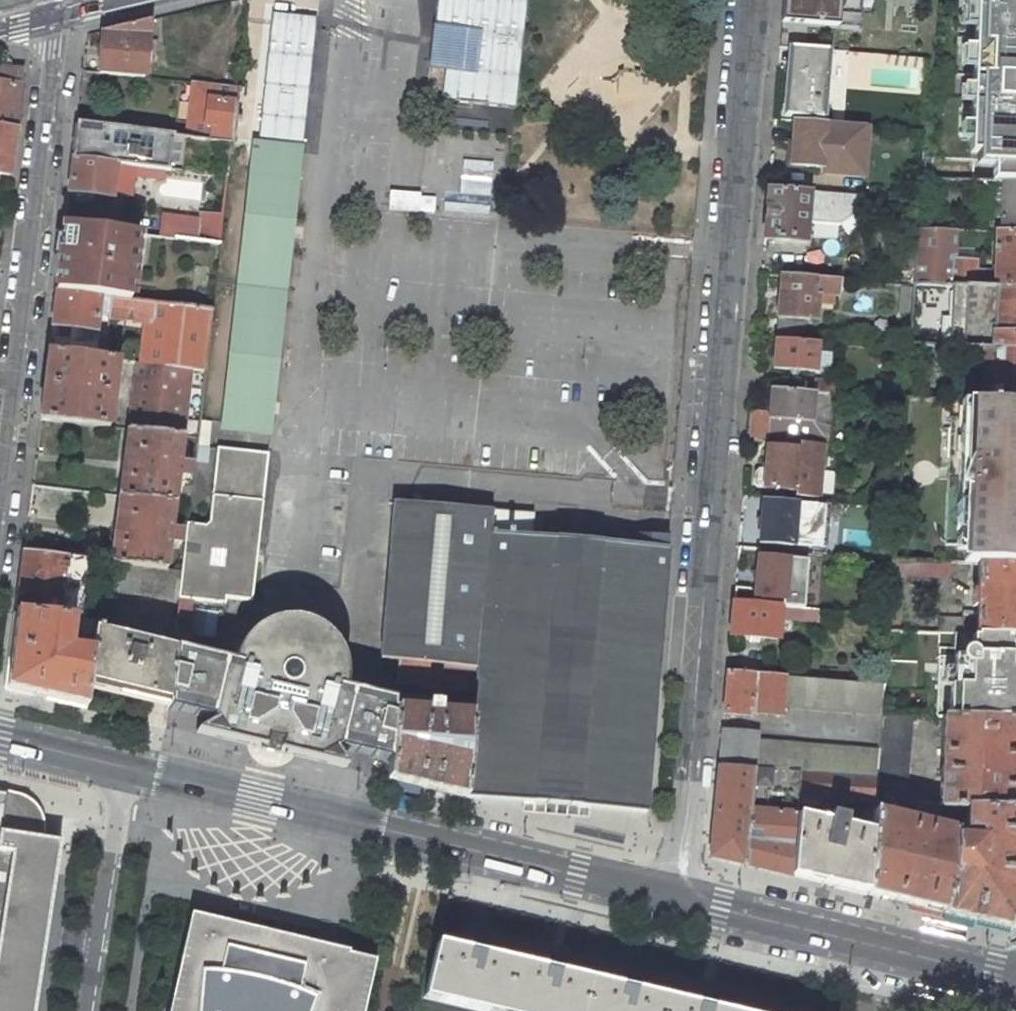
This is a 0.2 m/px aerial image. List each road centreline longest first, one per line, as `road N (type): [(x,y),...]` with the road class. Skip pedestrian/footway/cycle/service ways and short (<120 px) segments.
road 1 (residential): [(750,0),(677,900)]
road 2 (primary): [(677,900),(126,768)]
road 3 (residential): [(60,14),(0,498)]
road 4 (primary): [(1015,979),(677,900)]
road 5 (residential): [(126,768),(88,1010)]
road 6 (primary): [(126,768),(0,739)]

